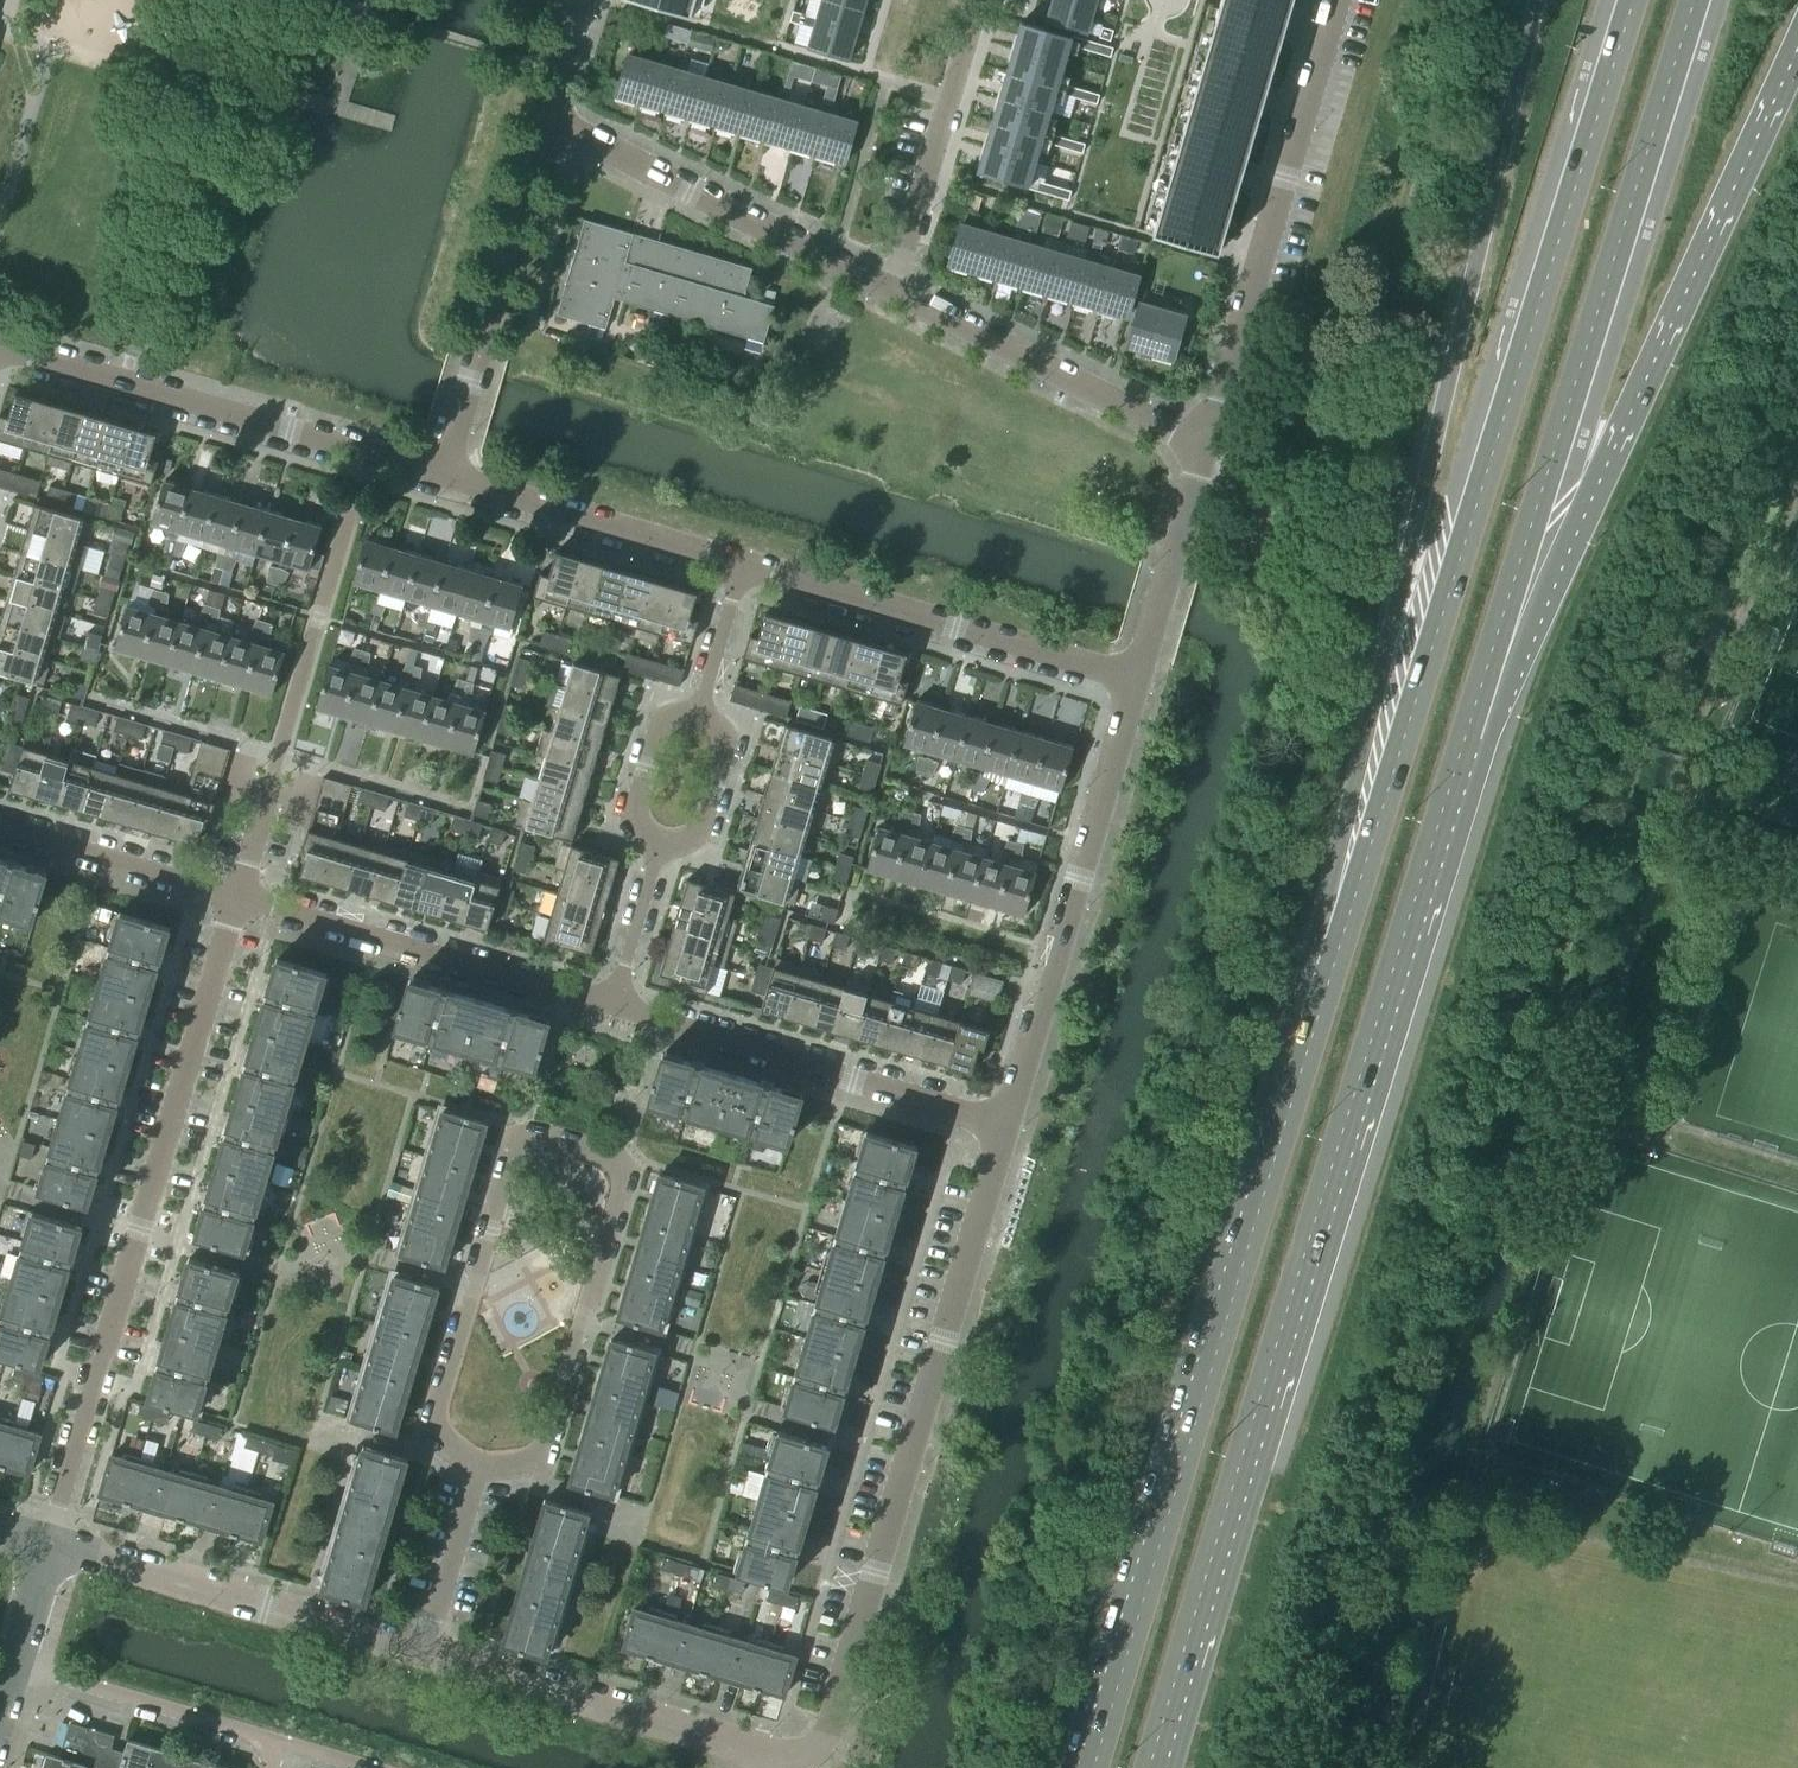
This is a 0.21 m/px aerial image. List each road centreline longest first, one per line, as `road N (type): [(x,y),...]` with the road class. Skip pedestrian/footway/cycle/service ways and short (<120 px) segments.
road 1 (primary): [(1151,1767),(1466,735)]
road 2 (primary): [(1633,0),(1323,1001)]
road 3 (primary): [(1538,0),(1336,867),(1323,1001)]
road 4 (primary): [(1323,1001),(1091,1767)]
road 5 (primary): [(1466,735),(1694,0)]
road 6 (primary): [(1466,735),(1797,59)]
road 7 (residential): [(46,1543),(238,894)]
road 8 (residential): [(803,1753),(818,1741),(1007,1121)]
road 9 (residential): [(617,1183),(610,1162),(533,1138),(510,1151),(431,1423),(473,1466)]
road 10 (residential): [(1202,446),(1334,0)]
road 11 (residential): [(445,475),(0,345)]
road 12 (residential): [(1007,1121),(1134,683)]
road 13 (residential): [(1007,1121),(608,1007)]
road 14 (residential): [(1134,683),(742,564)]
road 15 (residential): [(426,1653),(46,1543)]
road 16 (residential): [(608,1007),(238,894)]
road 17 (residential): [(888,288),(549,120)]
road 18 (residential): [(549,120),(445,475)]
road 19 (residential): [(473,1466),(537,1461),(617,1183)]
road 20 (residential): [(1202,446),(888,288)]
road 21 (residential): [(759,1750),(426,1653)]
road 22 (residential): [(742,564),(445,475)]
road 23 (residential): [(888,288),(972,7)]
road 24 (residential): [(278,1740),(12,1665)]
road 25 (residential): [(238,894),(0,825)]
road 26 (residential): [(1134,683),(1202,446)]
road 27 (residential): [(426,1653),(473,1466)]
road 28 (residential): [(658,849),(695,834),(704,822),(723,751),(700,706)]
road 29 (residential): [(700,706),(658,726),(646,767),(637,819),(658,849)]
road 30 (residential): [(658,849),(608,1007)]
road 31 (residential): [(742,564),(700,706)]
road 32 (tertiary): [(12,1665),(46,1543)]
road 33 (residential): [(583,0),(549,120)]
road 34 (residential): [(238,894),(272,776)]

